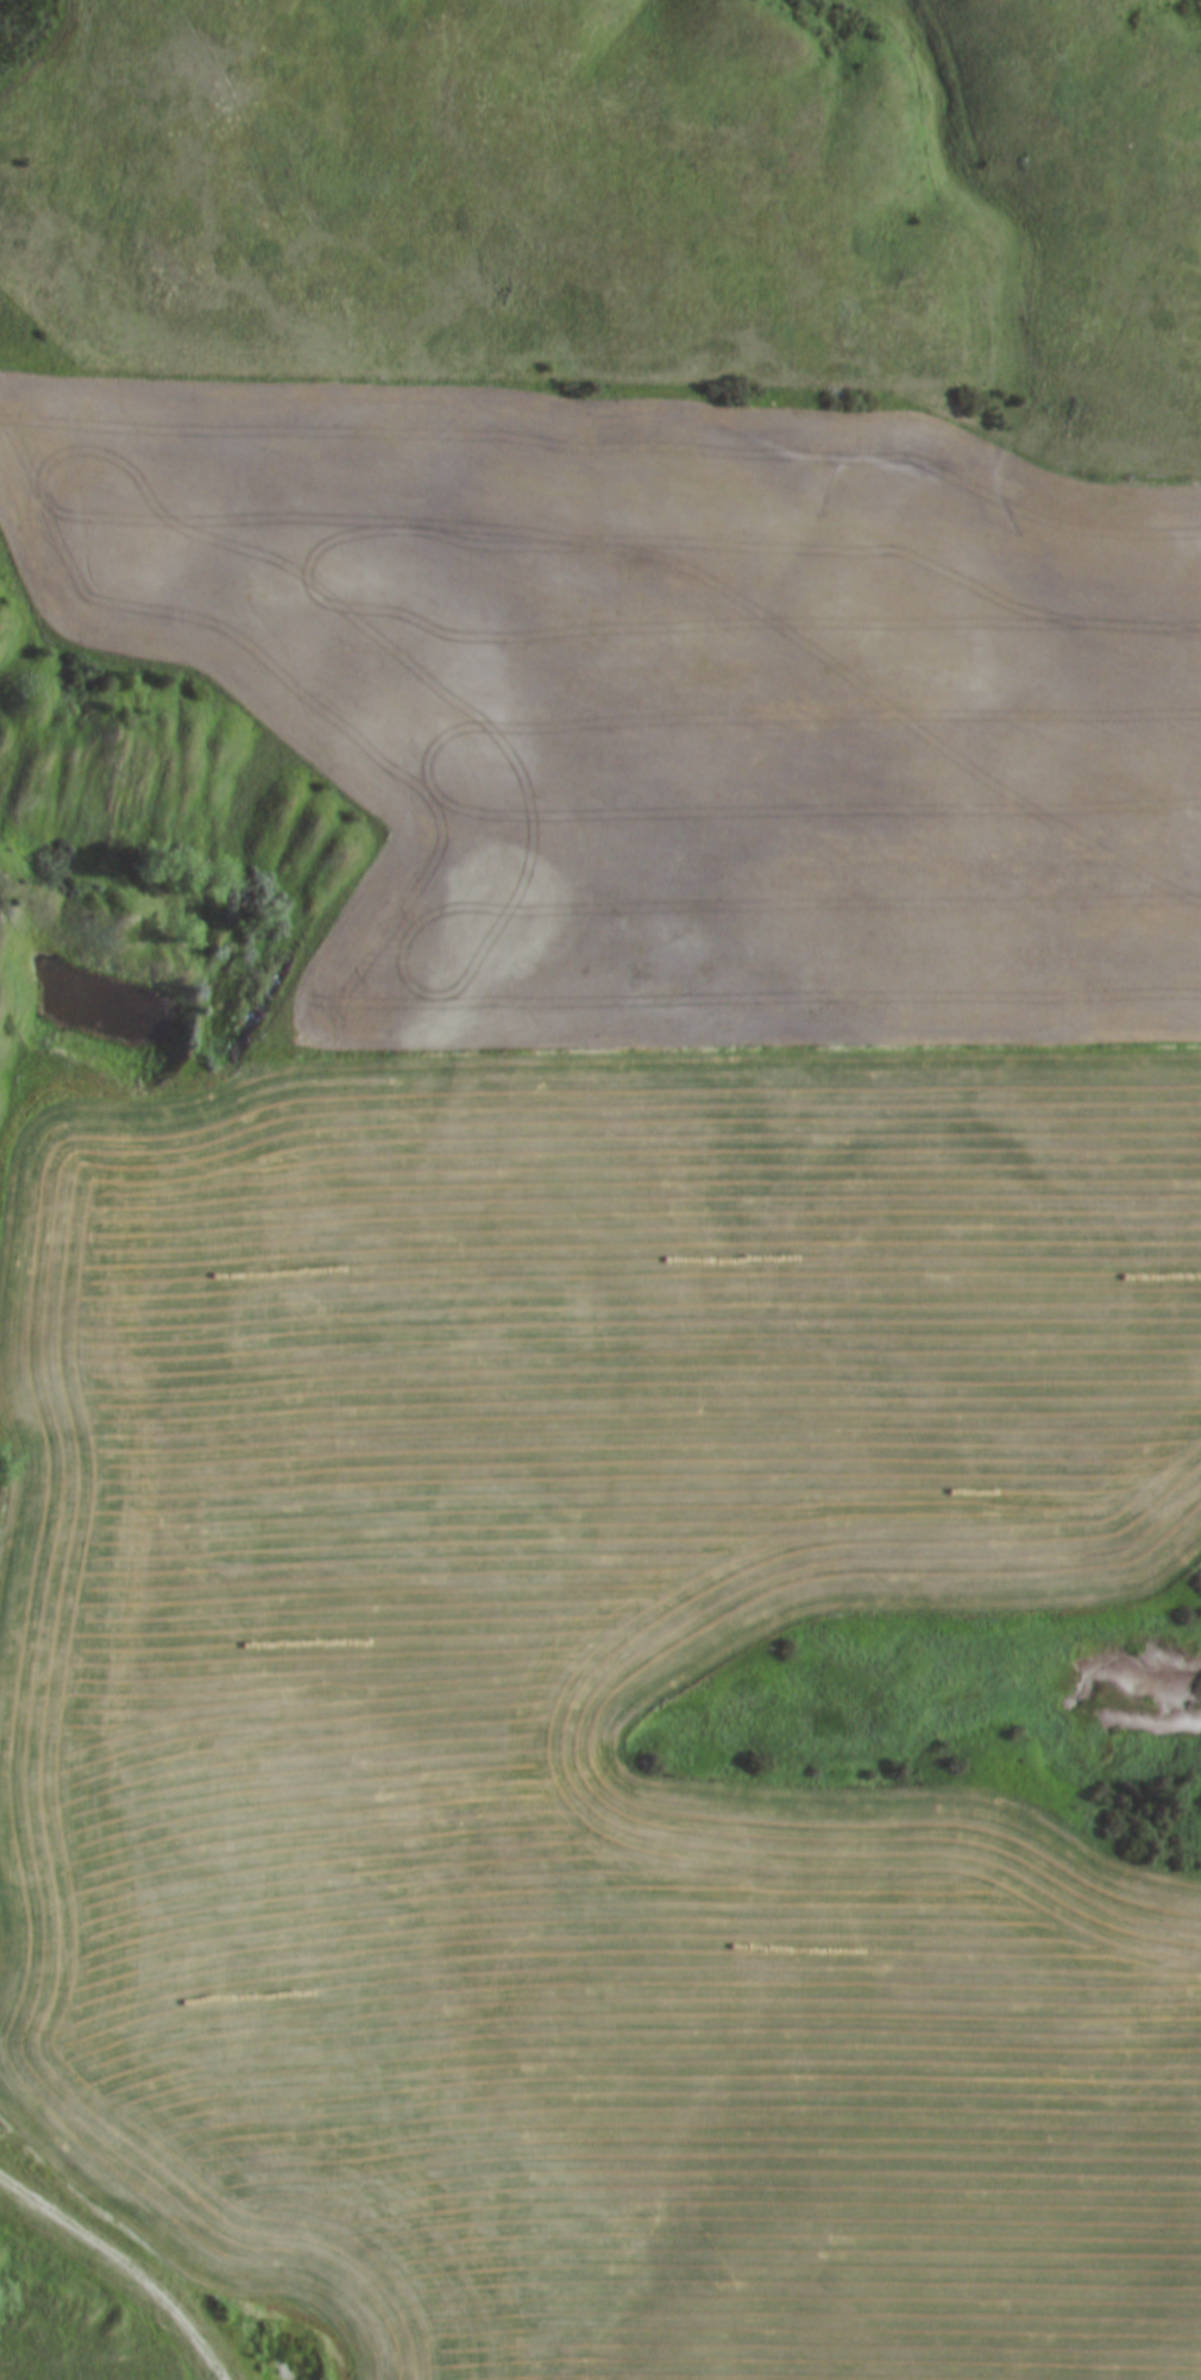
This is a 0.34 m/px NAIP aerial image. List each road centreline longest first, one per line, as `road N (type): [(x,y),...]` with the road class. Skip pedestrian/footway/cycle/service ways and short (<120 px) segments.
road 1 (track): [(231,2379),(165,2290),(0,2171)]

